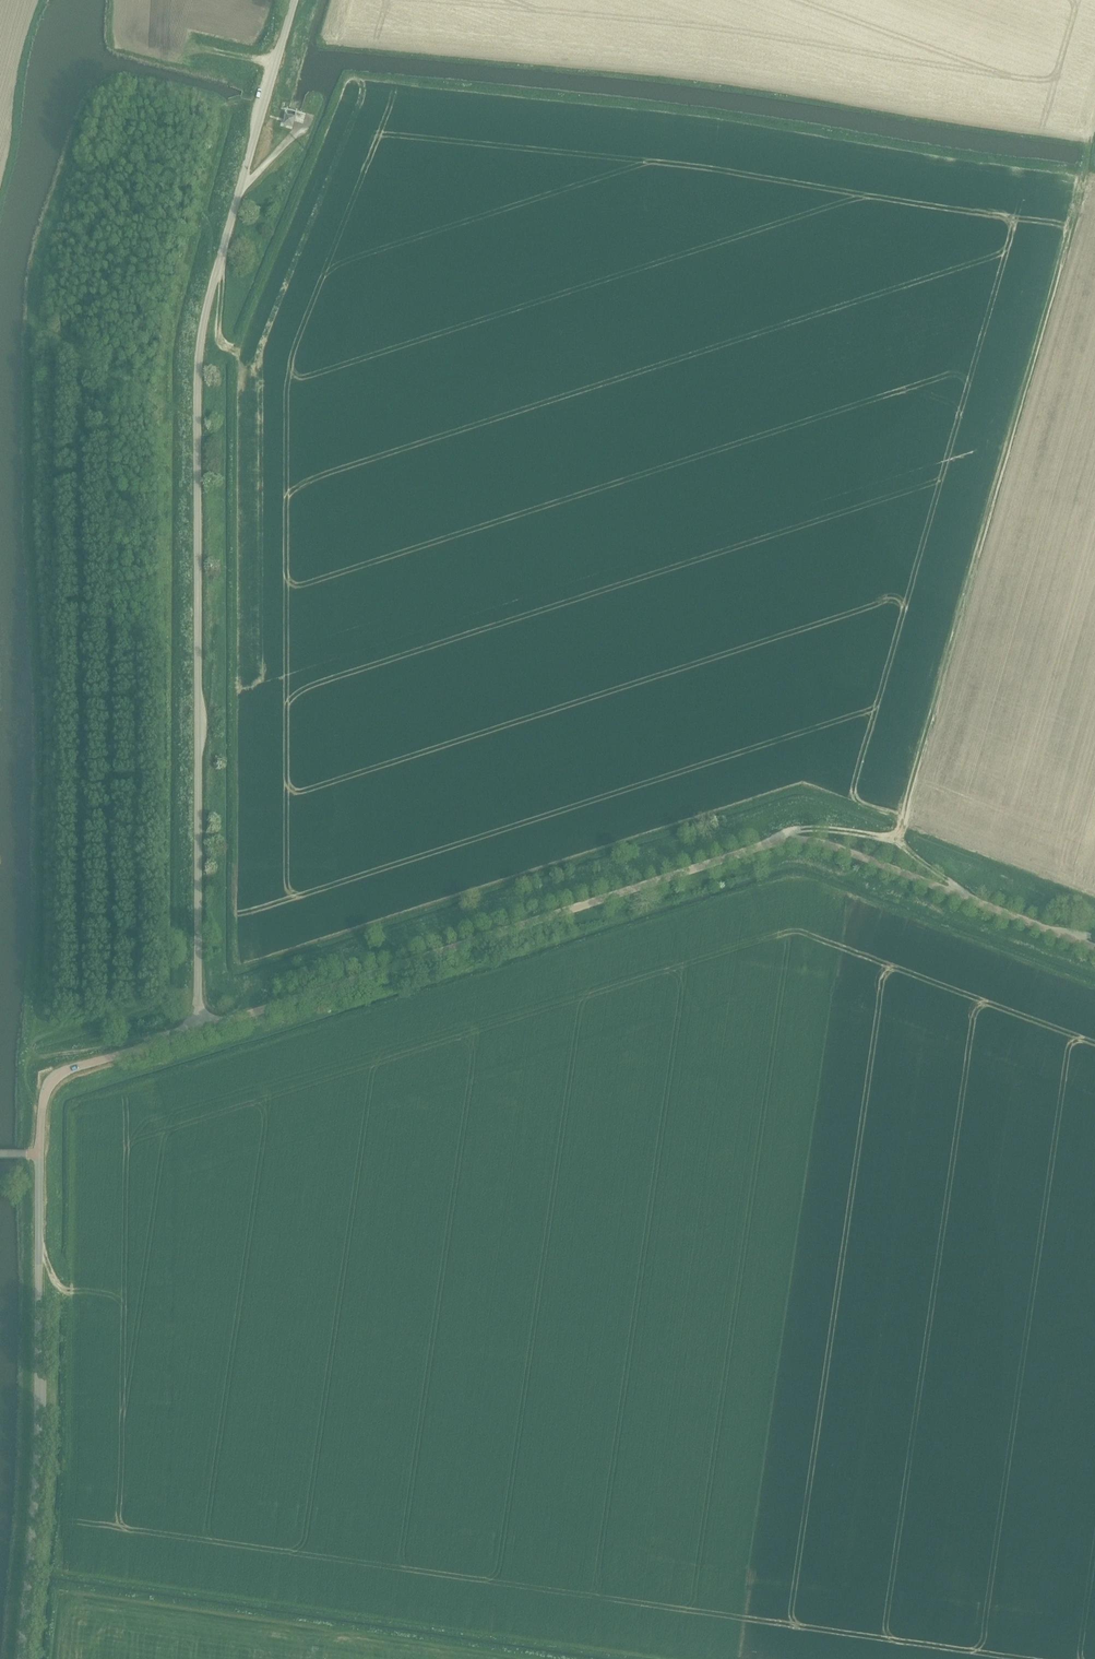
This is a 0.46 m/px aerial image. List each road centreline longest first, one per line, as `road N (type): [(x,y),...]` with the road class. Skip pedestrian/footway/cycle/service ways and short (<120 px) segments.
road 1 (unclassified): [(197,1030),(197,347),(295,0)]
road 2 (unclassified): [(1094,948),(837,847),(795,839),(197,1030)]
road 3 (unclassified): [(23,1658),(37,1448),(43,1101),(66,1071),(197,1030)]
road 4 (track): [(893,839),(1081,183)]
road 5 (track): [(967,898),(893,839),(795,829),(776,842)]

